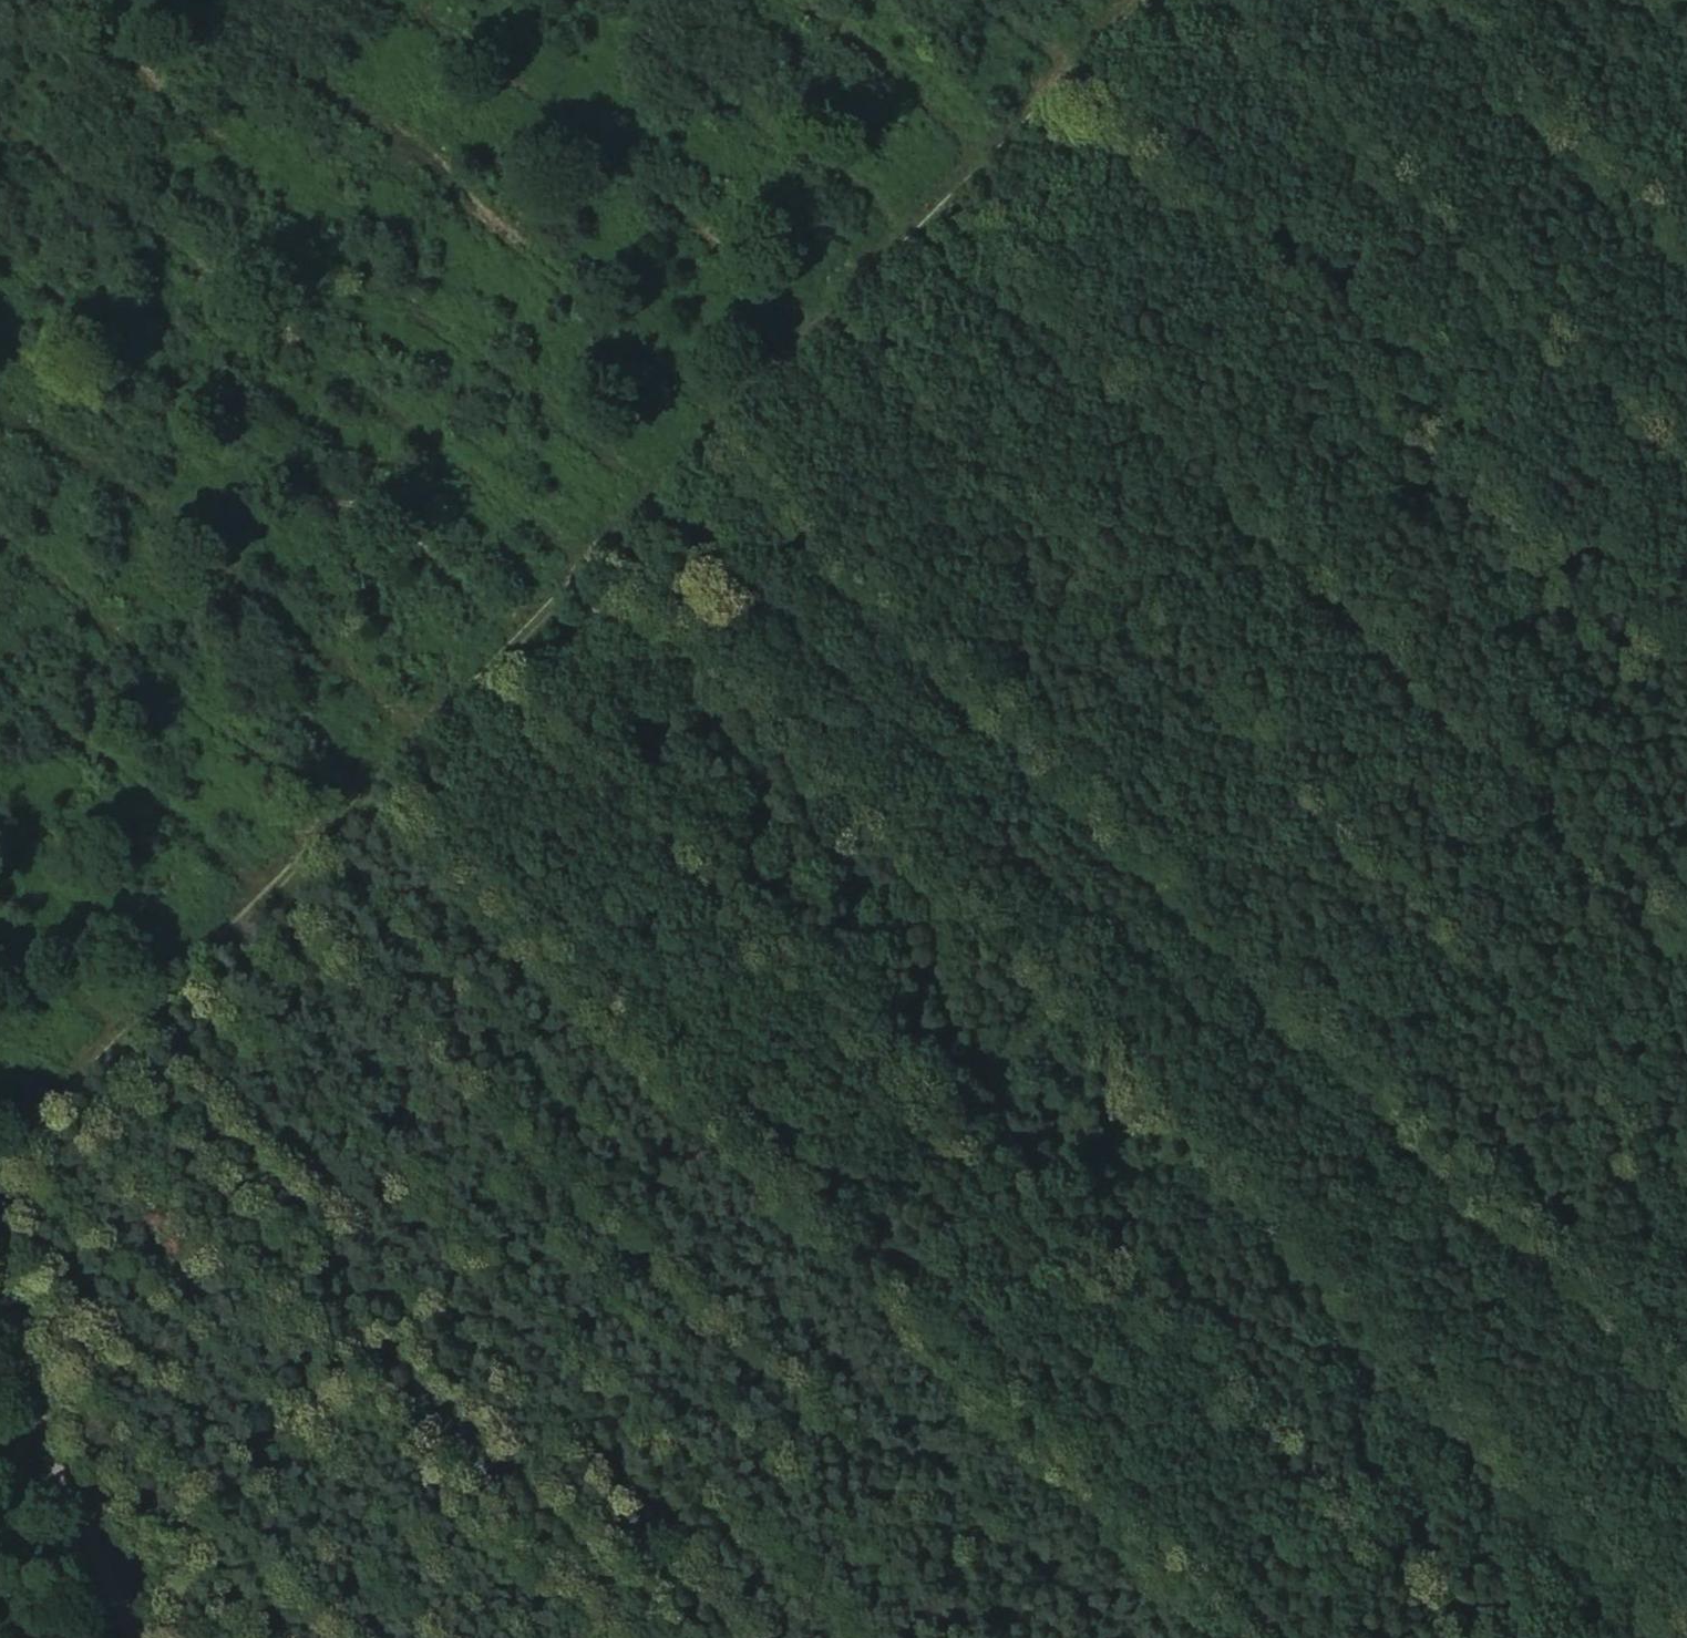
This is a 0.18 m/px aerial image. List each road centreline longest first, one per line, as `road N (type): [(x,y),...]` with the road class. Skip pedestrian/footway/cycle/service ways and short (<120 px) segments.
road 1 (track): [(0,1302),(8,1338),(145,1637)]

